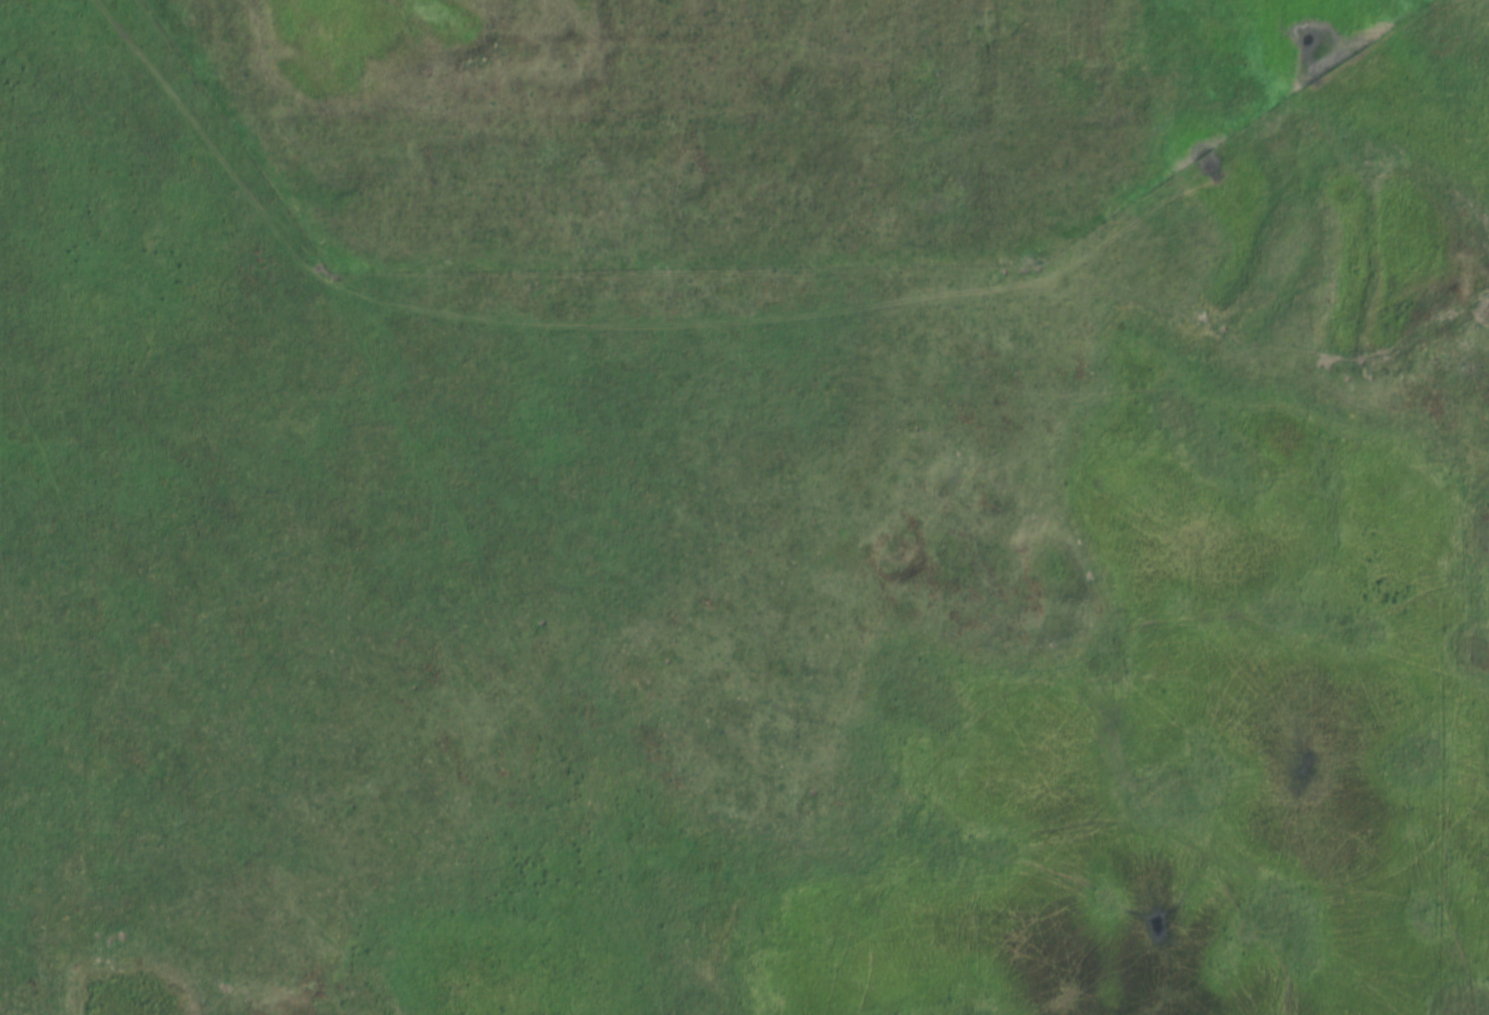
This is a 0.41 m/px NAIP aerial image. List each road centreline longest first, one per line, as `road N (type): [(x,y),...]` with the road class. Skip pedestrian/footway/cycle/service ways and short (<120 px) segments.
road 1 (track): [(91,0),(180,106),(289,262),(316,282),(437,315),(637,325),(1042,278),(1329,81),(1481,0)]

